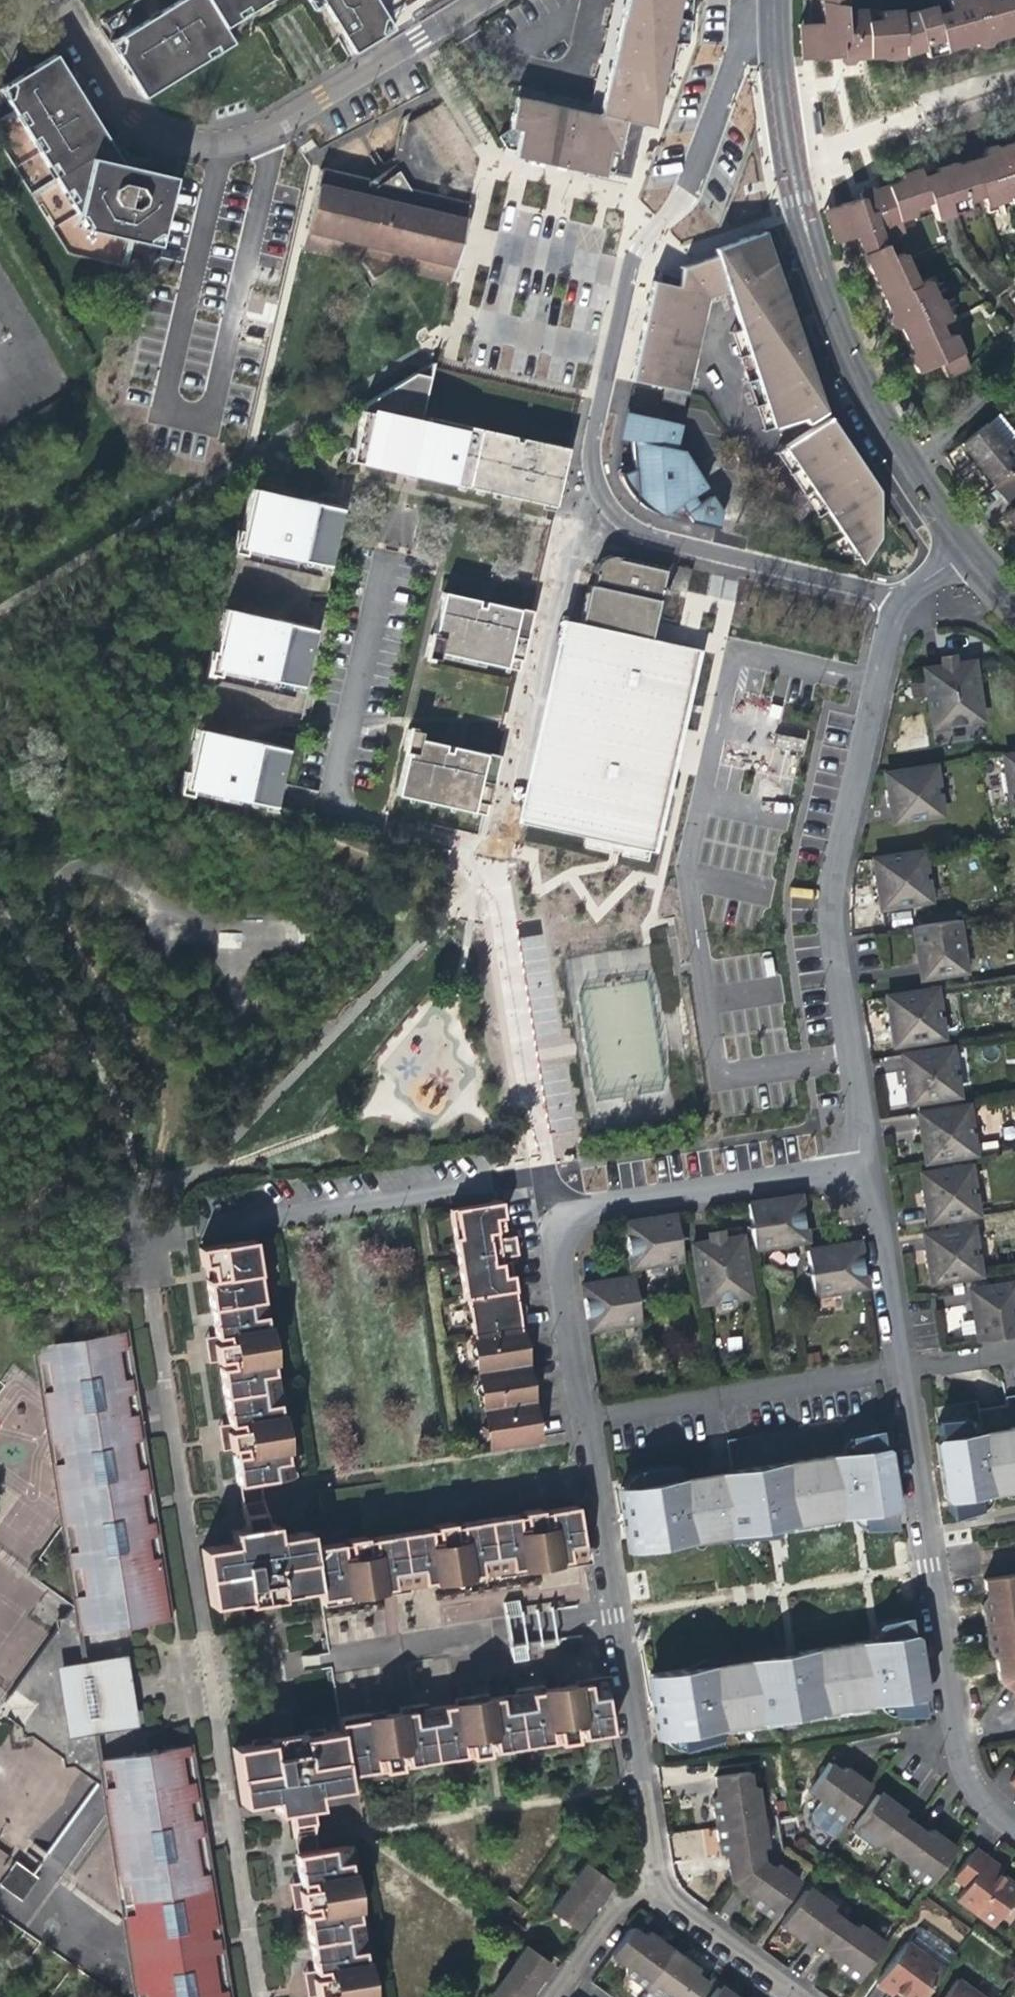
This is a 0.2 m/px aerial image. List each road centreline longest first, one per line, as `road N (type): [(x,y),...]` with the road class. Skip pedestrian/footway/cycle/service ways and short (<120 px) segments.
road 1 (residential): [(793,1996),(655,1900),(548,1210),(865,1161)]
road 2 (residential): [(865,1161),(946,1738),(960,1781),(984,1812),(1014,1833)]
road 3 (residential): [(916,598),(878,663),(830,857),(829,947),(865,1161)]
road 4 (unclassified): [(768,18),(745,27),(694,181),(638,250),(572,515)]
road 5 (residential): [(52,0),(111,98),(153,129),(223,145),(279,123),(481,0)]
road 6 (residential): [(895,458),(833,336),(798,235),(771,107),(768,18)]
road 7 (residential): [(572,515),(916,598)]
road 8 (residential): [(895,458),(1014,351)]
road 9 (residential): [(969,553),(895,458)]

